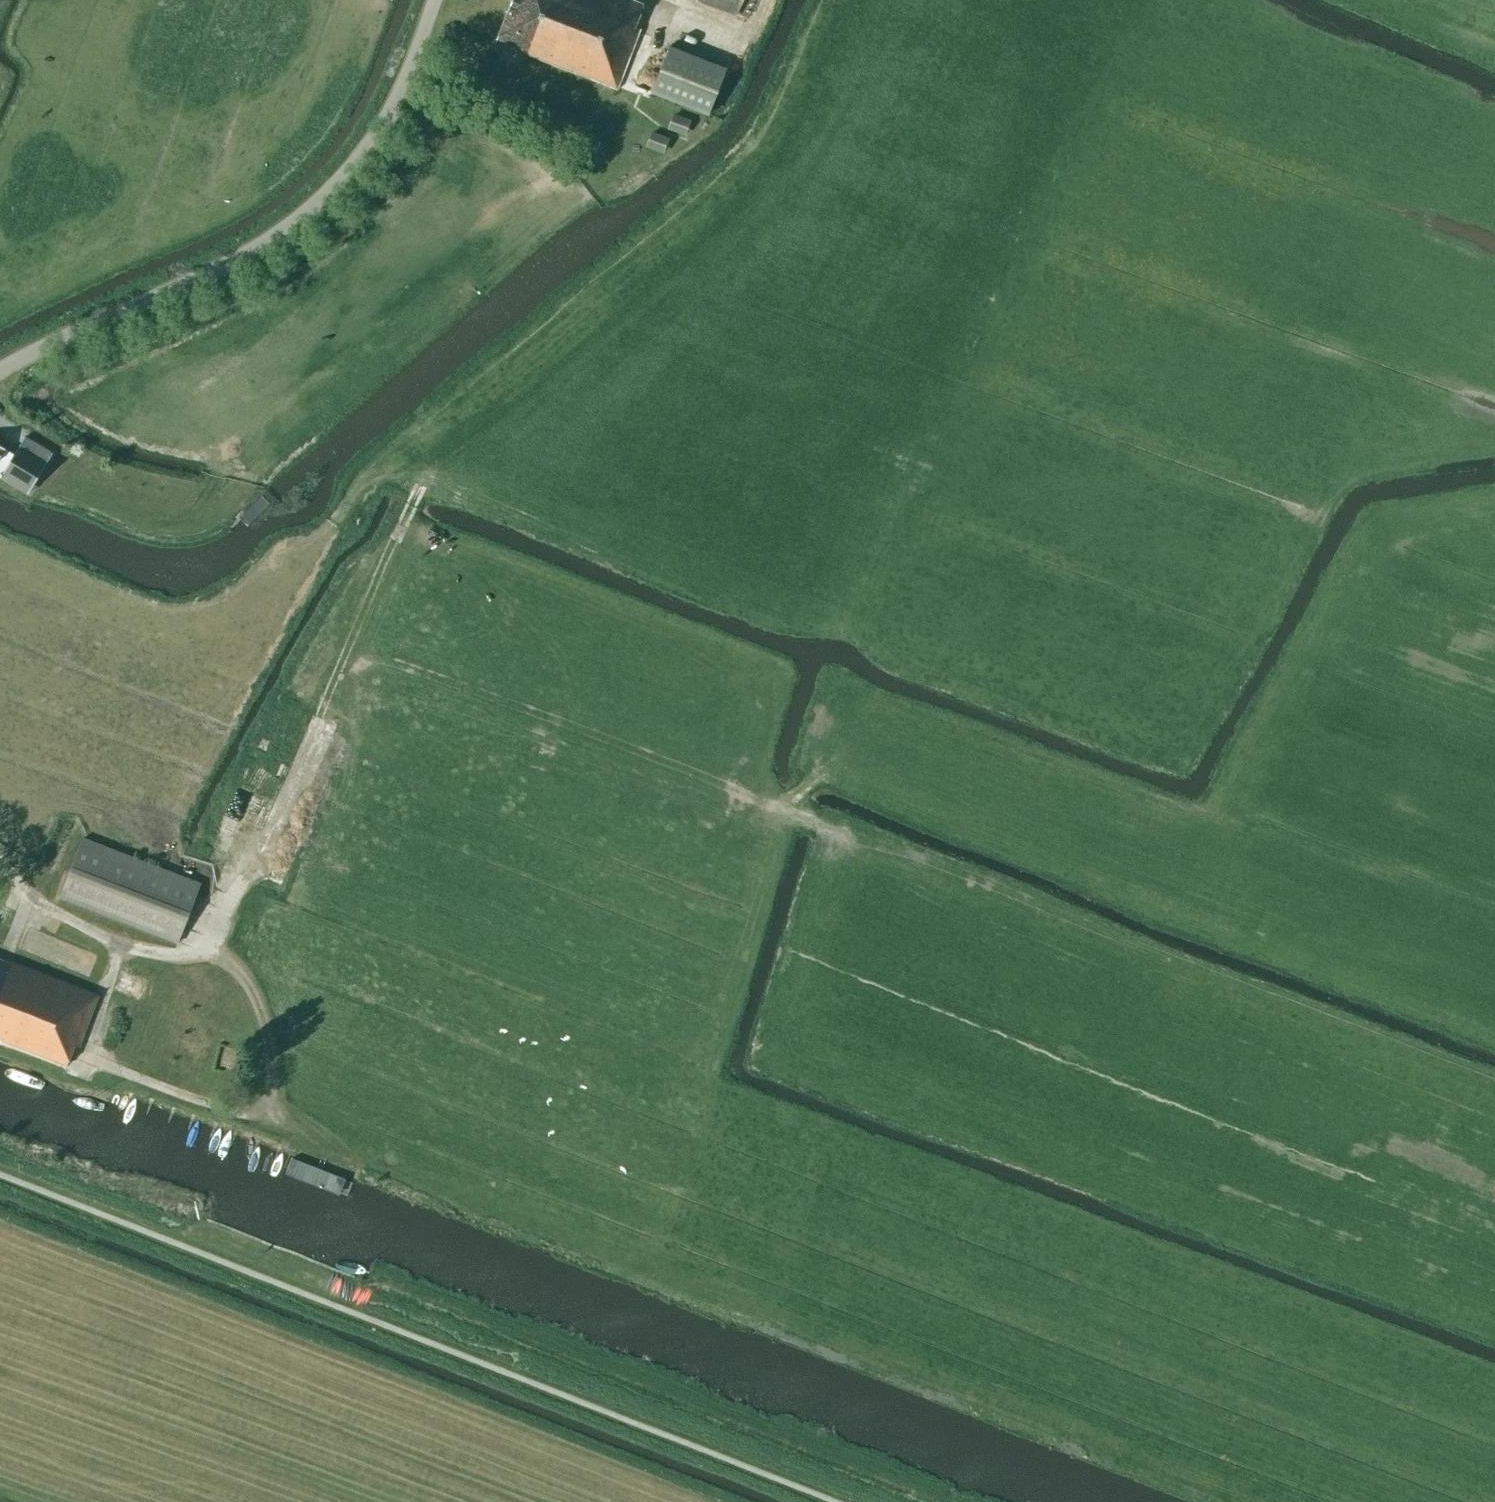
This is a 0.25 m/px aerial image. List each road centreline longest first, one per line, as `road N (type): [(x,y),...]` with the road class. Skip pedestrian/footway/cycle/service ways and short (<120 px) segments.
road 1 (unclassified): [(0,370),(237,259),(298,219),(389,112),(433,0)]

